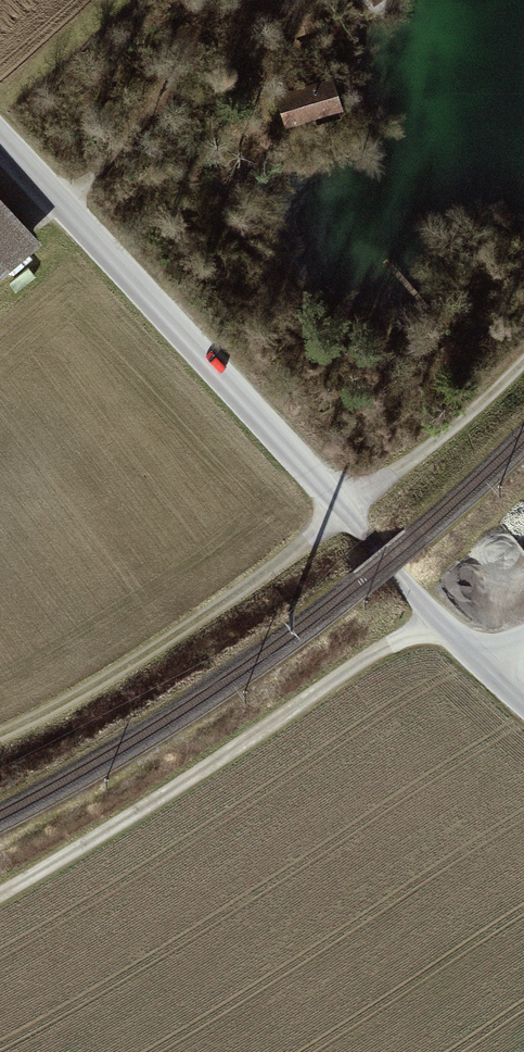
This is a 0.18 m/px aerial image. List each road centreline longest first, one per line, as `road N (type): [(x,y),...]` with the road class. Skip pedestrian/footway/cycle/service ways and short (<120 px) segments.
road 1 (track): [(0,900),(391,642),(439,621)]
road 2 (unclassified): [(0,136),(345,518)]
road 3 (track): [(345,518),(122,668),(0,731)]
road 4 (track): [(345,518),(523,358)]
road 5 (unclassified): [(495,677),(345,518)]

